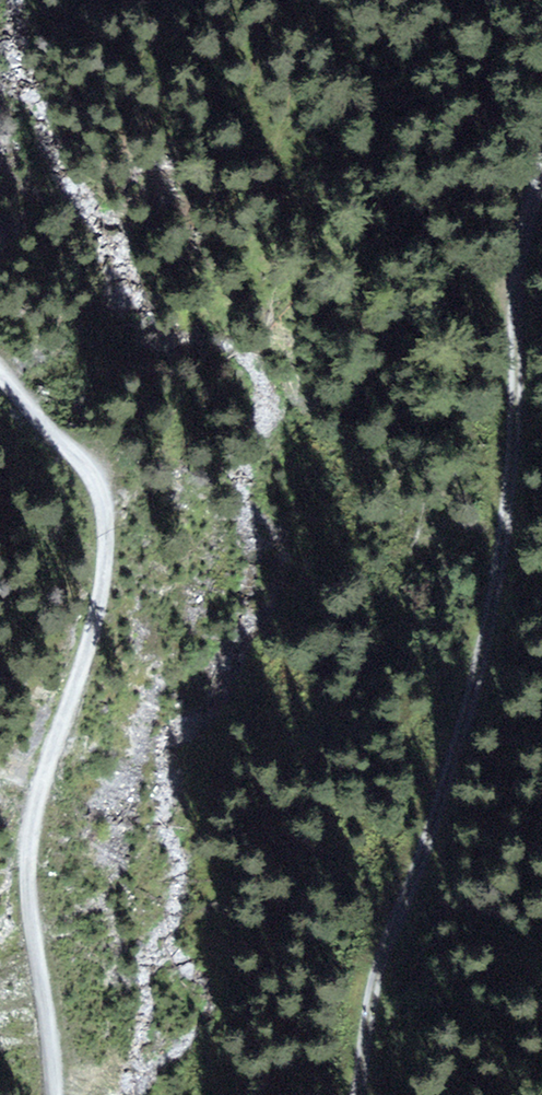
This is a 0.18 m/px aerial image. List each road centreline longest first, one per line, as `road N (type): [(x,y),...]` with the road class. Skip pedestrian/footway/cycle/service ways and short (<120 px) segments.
road 1 (track): [(370,1094),(520,478),(512,262),(541,179)]
road 2 (track): [(0,385),(81,458),(107,513),(103,615),(38,810),(29,936),(53,1094)]

